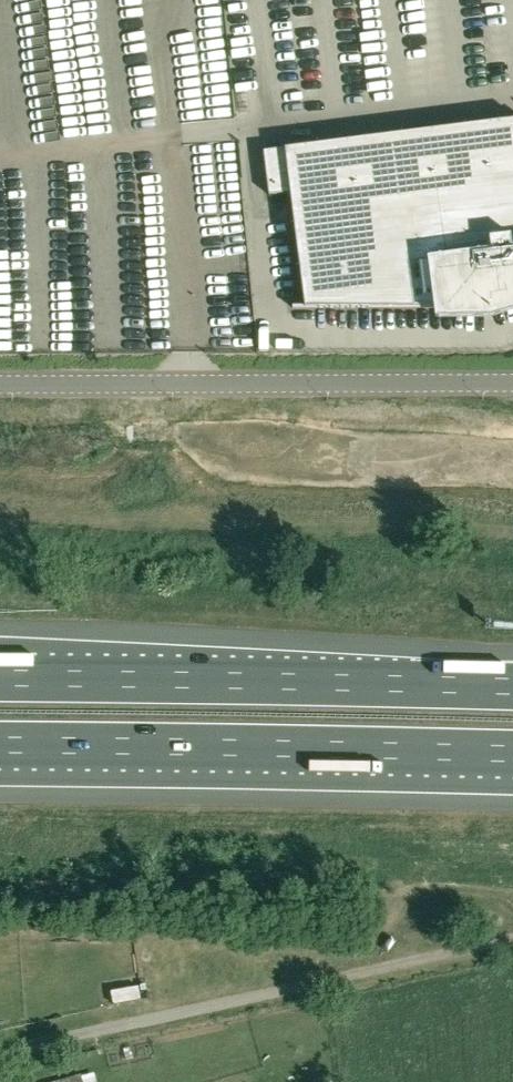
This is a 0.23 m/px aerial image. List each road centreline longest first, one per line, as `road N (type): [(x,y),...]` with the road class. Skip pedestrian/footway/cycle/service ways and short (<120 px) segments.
road 1 (track): [(512,937),(0,1051)]
road 2 (motorway): [(0,746),(512,755)]
road 3 (motorway): [(512,686),(0,678)]
road 4 (unclassified): [(0,384),(512,384)]

